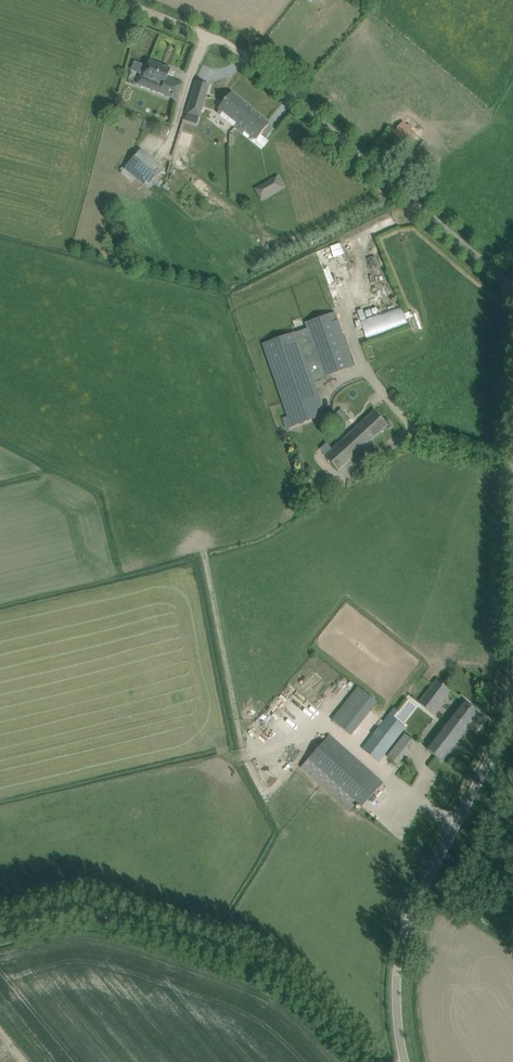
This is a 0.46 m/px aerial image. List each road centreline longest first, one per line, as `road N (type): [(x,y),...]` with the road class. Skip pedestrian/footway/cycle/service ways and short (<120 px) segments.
road 1 (unclassified): [(512,286),(244,55),(143,10)]
road 2 (unclassified): [(404,1061),(398,959),(422,891),(498,742),(512,664)]
road 3 (track): [(0,931),(101,922),(190,946),(303,1002),(366,1061)]

